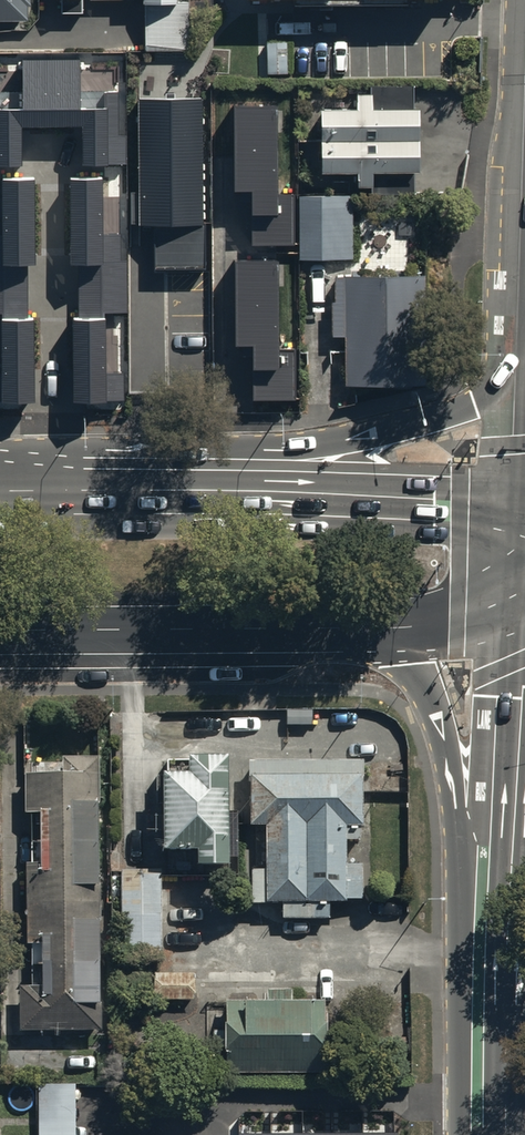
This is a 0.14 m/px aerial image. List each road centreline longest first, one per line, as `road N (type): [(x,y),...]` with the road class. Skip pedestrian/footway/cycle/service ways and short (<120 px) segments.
road 1 (primary): [(509,1134),(524,578)]
road 2 (primary): [(0,480),(84,449),(296,448),(461,409),(524,372)]
road 3 (primary): [(460,1134),(459,836),(450,771),(410,665),(370,629)]
road 4 (primary): [(0,496),(435,499),(524,527)]
road 5 (primary): [(370,629),(0,631)]
road 6 (primary): [(524,532),(443,612),(370,629)]

